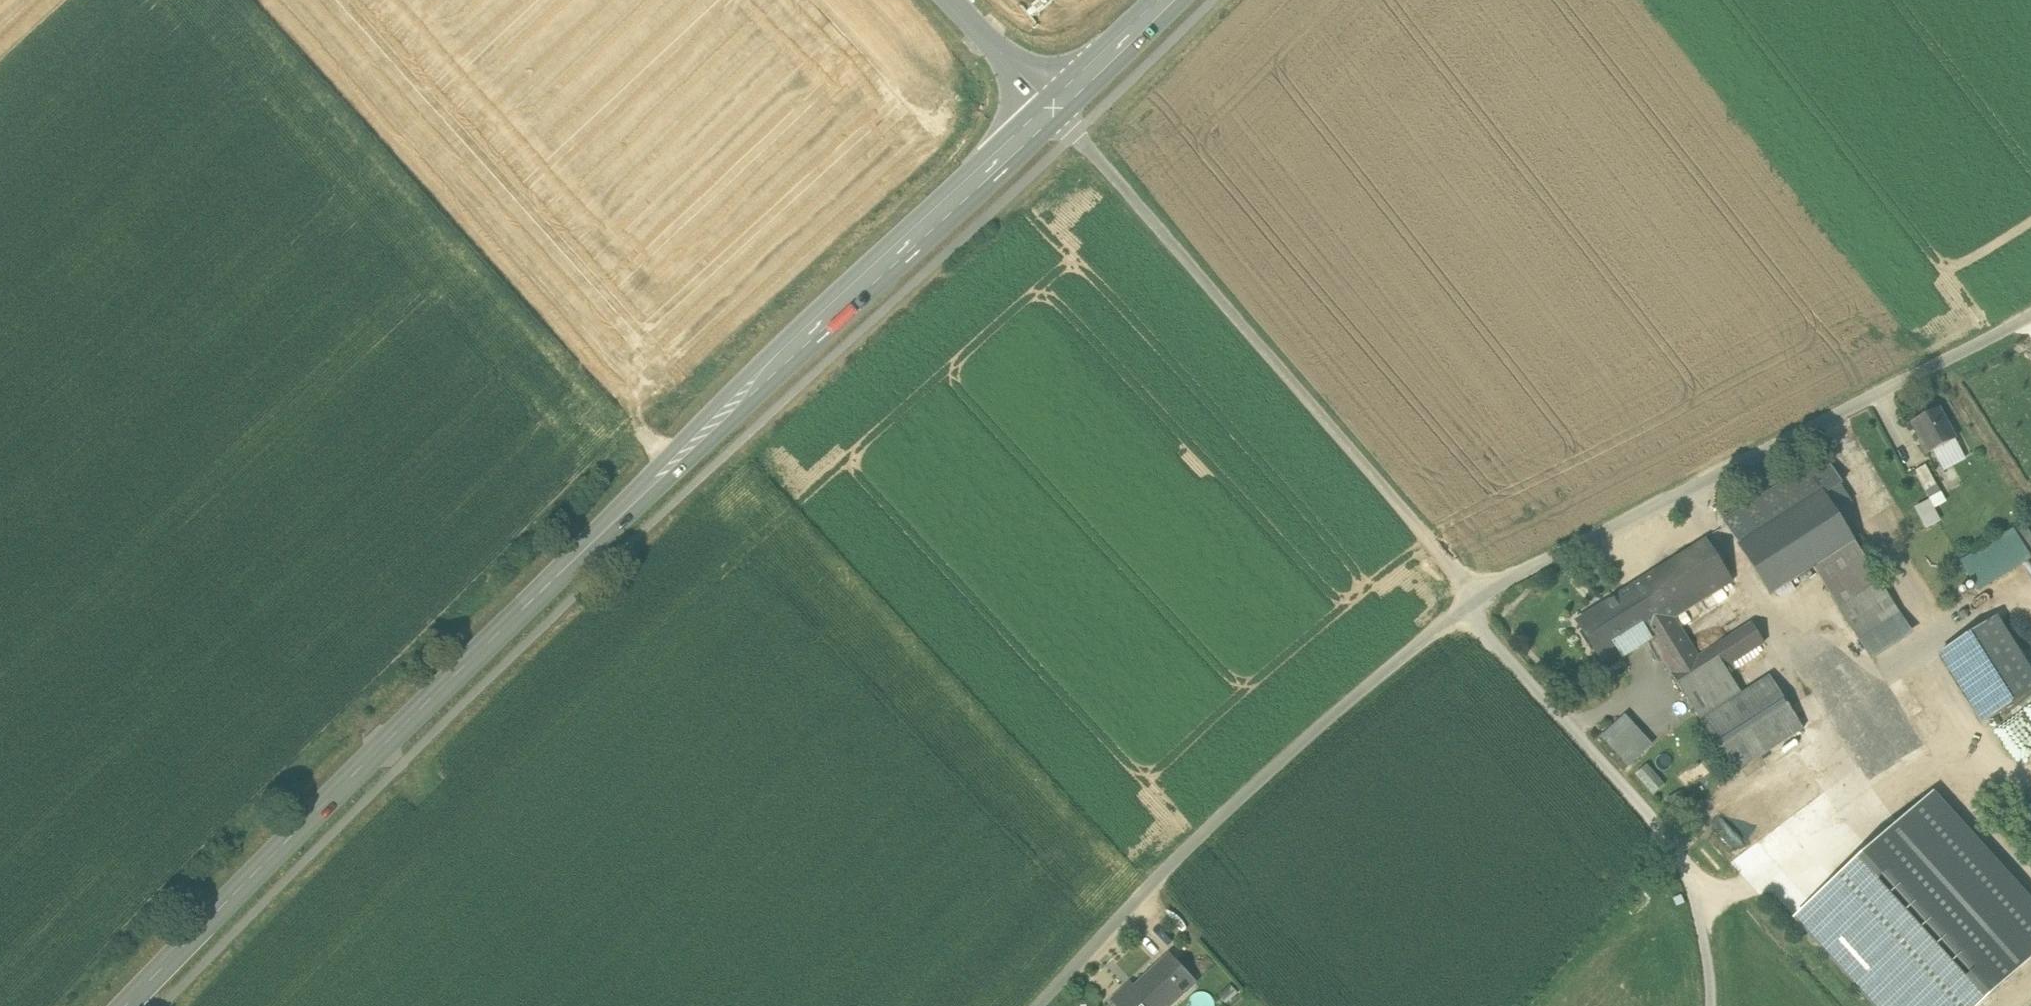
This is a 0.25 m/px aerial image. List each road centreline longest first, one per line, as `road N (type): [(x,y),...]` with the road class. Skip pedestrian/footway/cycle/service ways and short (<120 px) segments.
road 1 (secondary): [(126,1005),(676,459),(1055,108)]
road 2 (unclassified): [(1472,602),(1055,108)]
road 3 (unclassified): [(2030,315),(1472,602)]
road 4 (unclassified): [(1472,602),(1353,693),(1152,882),(1039,1005)]
road 5 (unclassified): [(1472,602),(1483,628),(1675,843),(1712,982),(1710,1005)]
road 6 (secondary): [(1055,108),(1166,0)]
road 7 (unclassified): [(1055,108),(952,0)]

